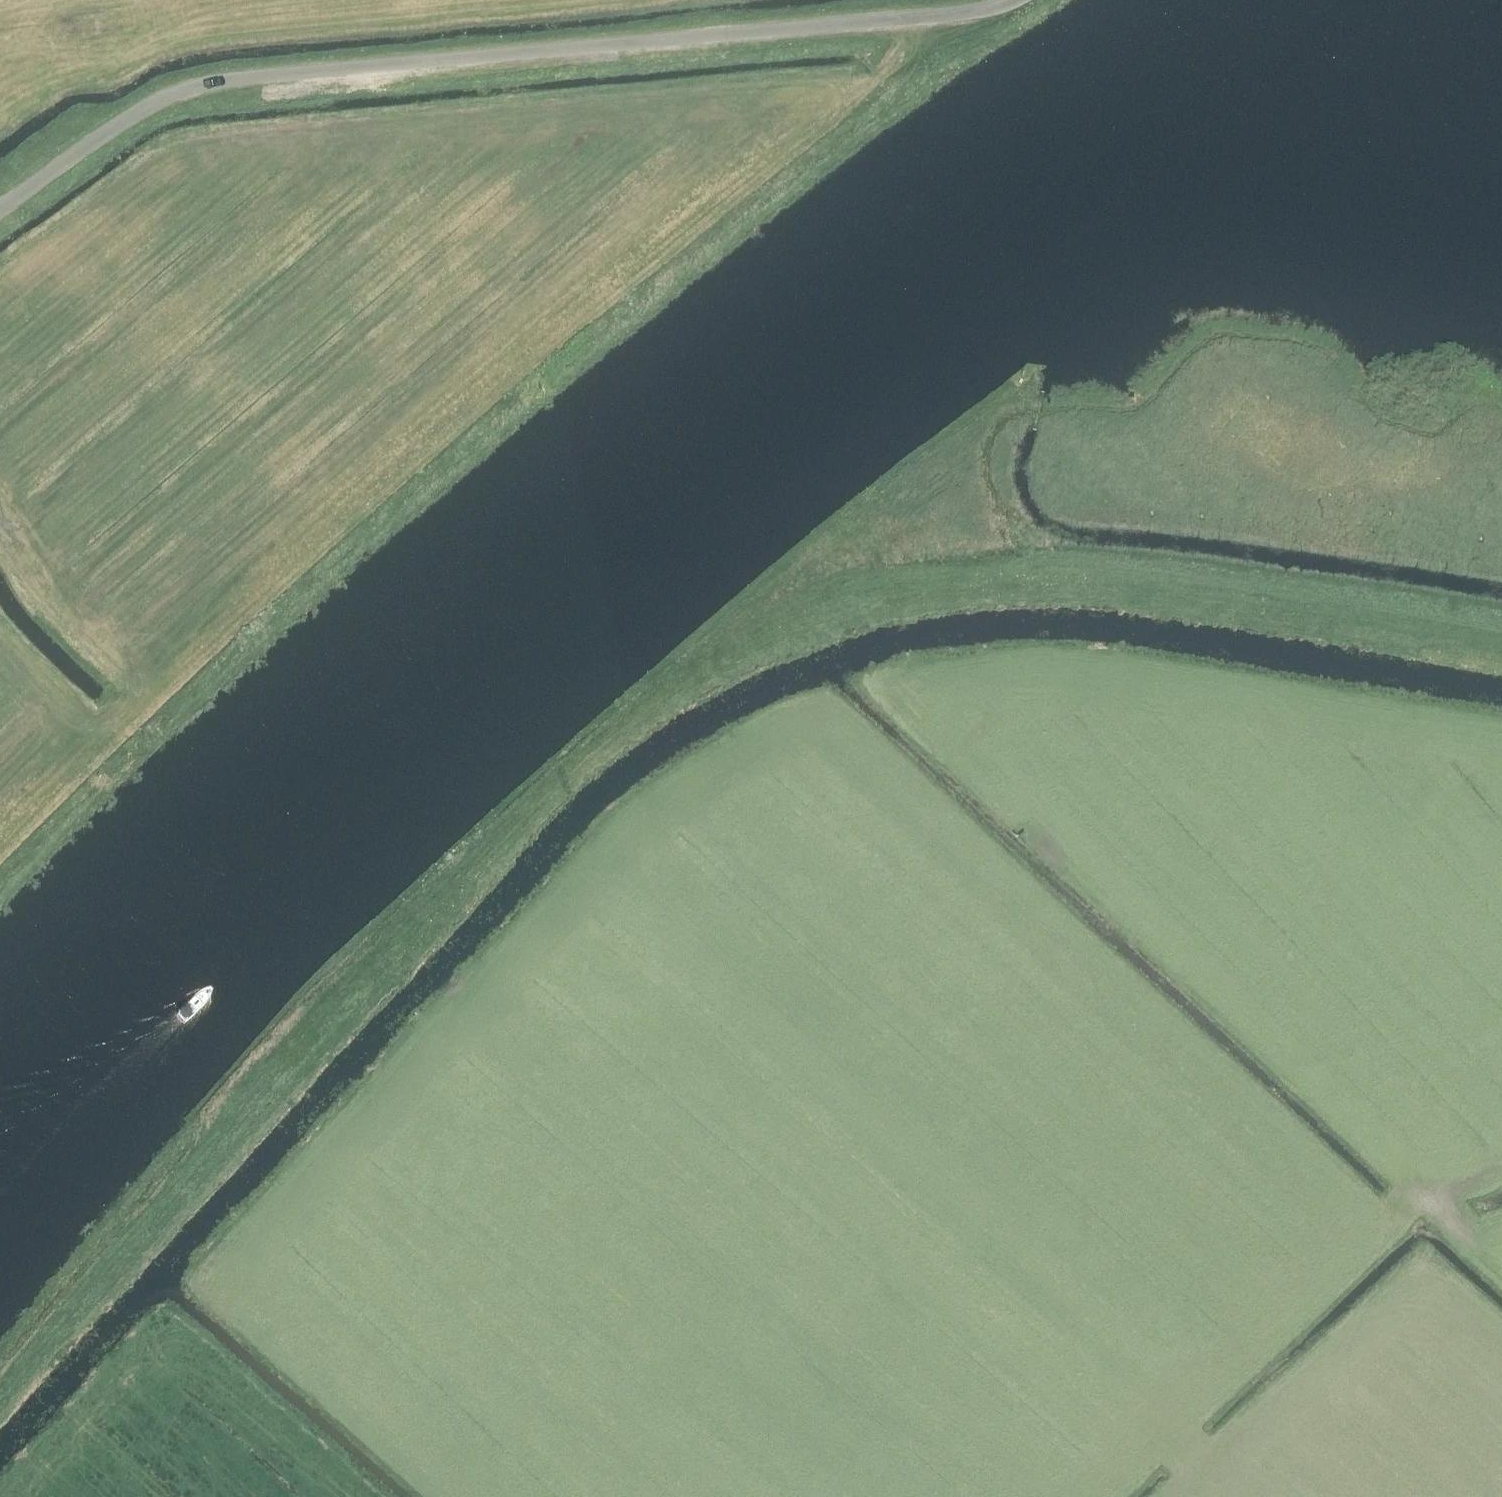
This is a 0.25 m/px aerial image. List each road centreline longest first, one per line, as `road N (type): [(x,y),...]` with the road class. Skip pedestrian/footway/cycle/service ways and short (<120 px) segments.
road 1 (unclassified): [(0,206),(147,105),(223,78),(922,18),(1013,0)]

